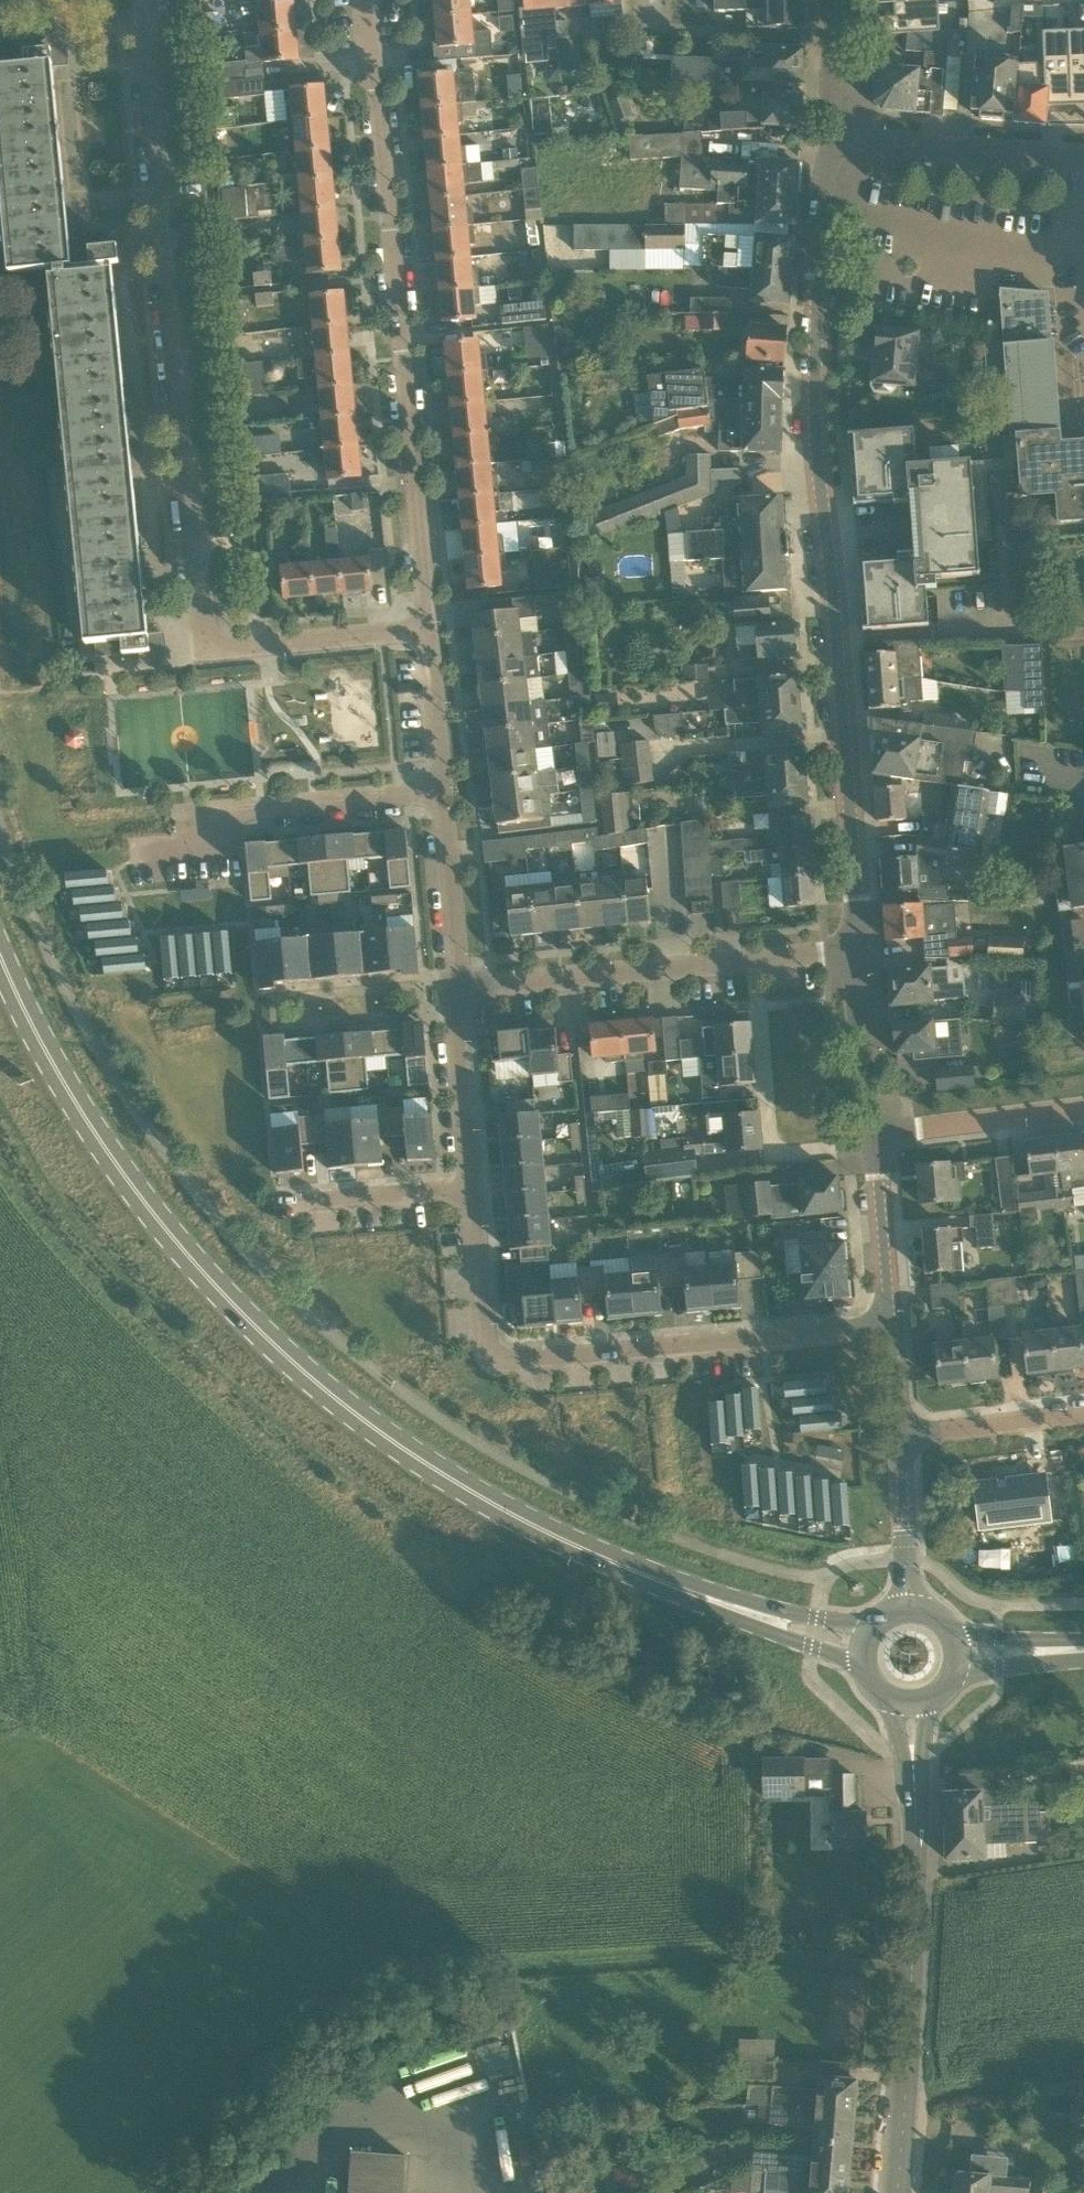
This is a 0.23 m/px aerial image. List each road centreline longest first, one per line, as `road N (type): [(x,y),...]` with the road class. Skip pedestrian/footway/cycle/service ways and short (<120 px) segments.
road 1 (primary): [(759,1619),(554,1539),(461,1485),(236,1315),(96,1141),(0,953)]
road 2 (residential): [(426,630),(211,650),(142,0)]
road 3 (residential): [(857,955),(814,440),(831,129)]
road 4 (residential): [(426,630),(365,0)]
road 5 (residential): [(474,1193),(486,1335),(505,1367),(890,1327)]
road 6 (tertiary): [(897,2192),(914,1771)]
road 7 (residential): [(458,996),(857,955)]
road 8 (residential): [(440,798),(221,816),(223,844),(141,851)]
road 9 (residential): [(1083,155),(831,129)]
road 10 (residential): [(871,1135),(1083,1108)]
road 11 (residential): [(458,996),(440,798)]
road 12 (residential): [(458,996),(474,1193)]
road 13 (residential): [(458,996),(263,1017)]
road 14 (residential): [(474,1193),(280,1211)]
road 15 (residential): [(890,1327),(871,1135)]
road 16 (unclassified): [(903,1437),(1083,1414)]
road 17 (residential): [(871,1135),(857,955)]
road 18 (residential): [(909,1607),(903,1437)]
road 19 (residential): [(440,798),(426,630)]
road 20 (residential): [(831,129),(836,0)]
road 21 (primary): [(955,1672),(1081,1651)]
road 22 (primary): [(1081,1651),(1027,1639),(955,1639)]

